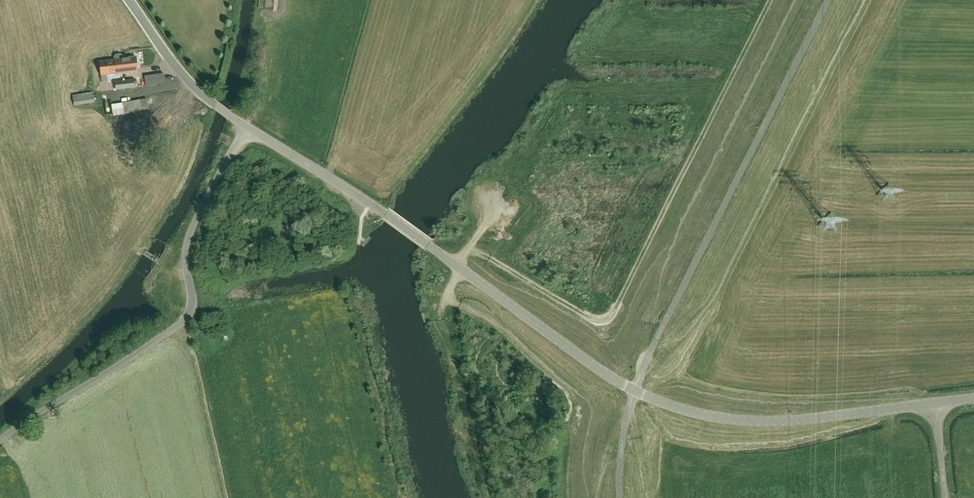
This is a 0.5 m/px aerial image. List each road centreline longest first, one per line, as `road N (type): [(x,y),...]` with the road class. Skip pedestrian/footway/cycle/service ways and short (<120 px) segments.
road 1 (tertiary): [(973,397),(771,421),(660,402),(609,377),(382,212),(246,128)]
road 2 (track): [(771,0),(612,315),(593,320),(469,246)]
road 3 (unclassified): [(0,440),(189,316),(188,238),(246,128)]
road 4 (tertiary): [(246,128),(184,80),(130,0)]

